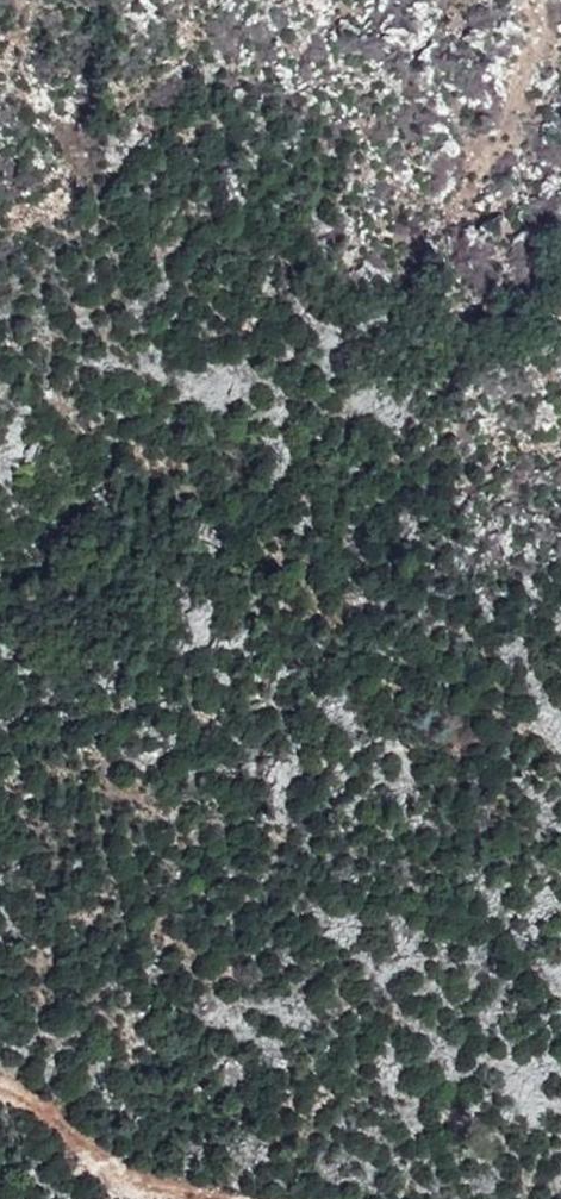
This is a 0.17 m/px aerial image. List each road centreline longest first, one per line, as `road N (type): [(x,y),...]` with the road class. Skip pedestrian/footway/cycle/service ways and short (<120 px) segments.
road 1 (track): [(223,1198),(125,1182),(42,1106),(0,1086)]

